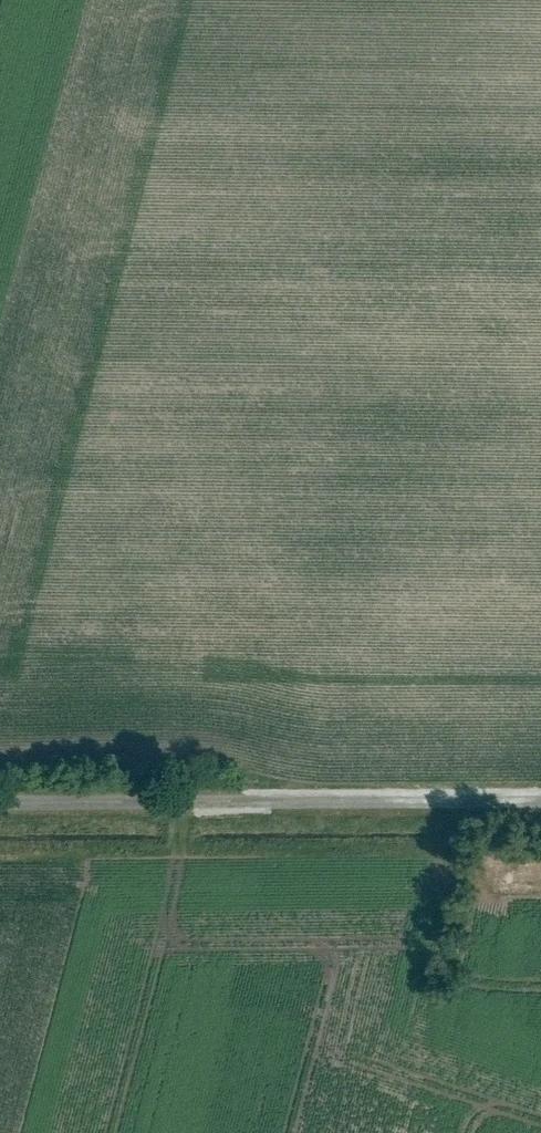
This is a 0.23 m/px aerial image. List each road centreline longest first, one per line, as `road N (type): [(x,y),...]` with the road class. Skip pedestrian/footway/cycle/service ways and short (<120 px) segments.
road 1 (track): [(0,804),(540,801)]

